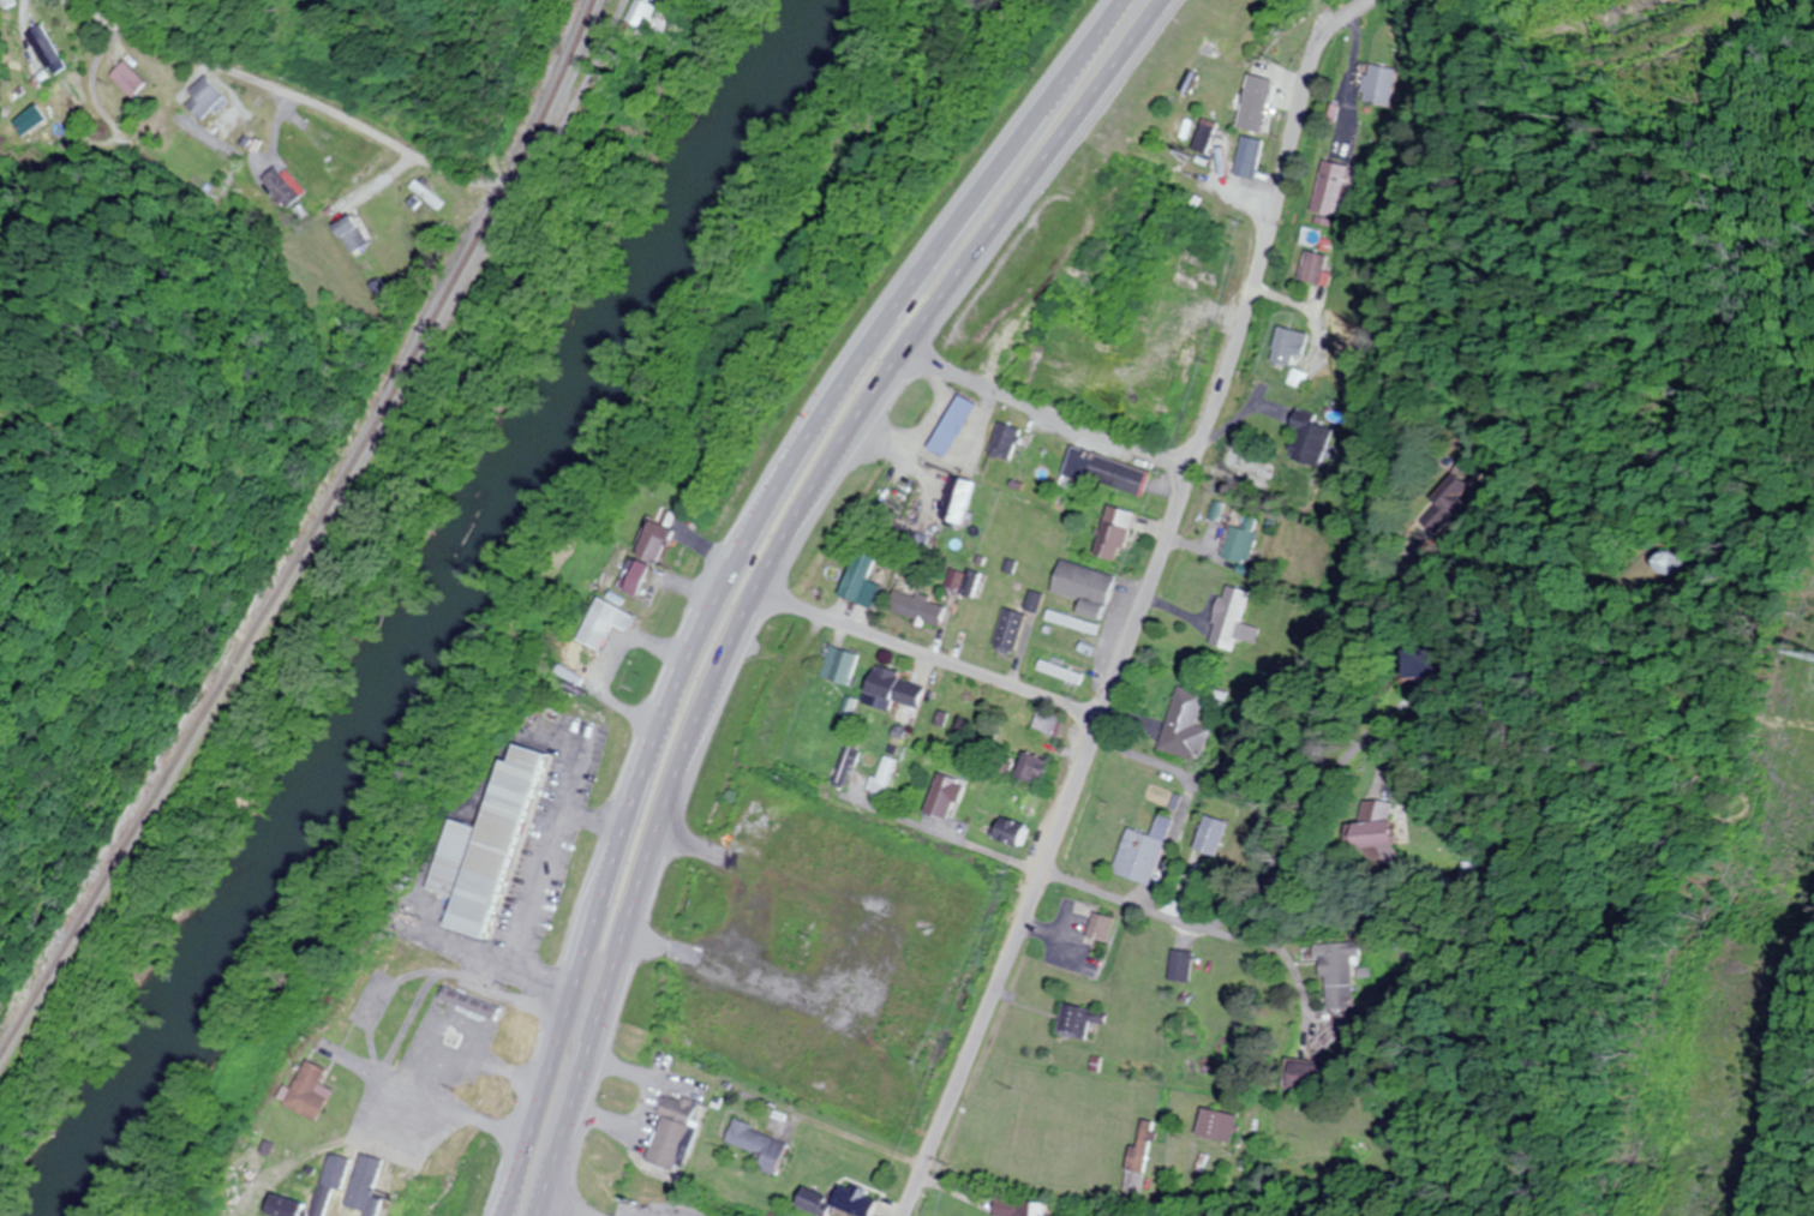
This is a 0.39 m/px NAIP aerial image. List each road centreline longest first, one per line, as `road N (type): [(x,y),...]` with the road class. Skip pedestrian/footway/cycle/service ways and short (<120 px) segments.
road 1 (trunk): [(547,1215),(603,1023),(696,750),(768,587),(910,360),(1176,0)]
road 2 (trunk): [(1127,0),(906,296),(735,573),(628,825),(508,1215)]
road 3 (residential): [(903,1215),(1160,563),(1243,323),(1315,61),(1337,29),(1374,0)]
road 4 (residential): [(102,22),(328,112),(456,186),(479,188),(527,179),(591,76),(623,0)]
road 5 (residential): [(1046,868),(1168,924),(1205,924),(1247,909),(1303,855),(1430,678)]
road 6 (residential): [(1102,719),(735,573)]
road 7 (residential): [(1186,483),(990,402),(875,342)]
road 8 (residential): [(1046,868),(760,772)]

